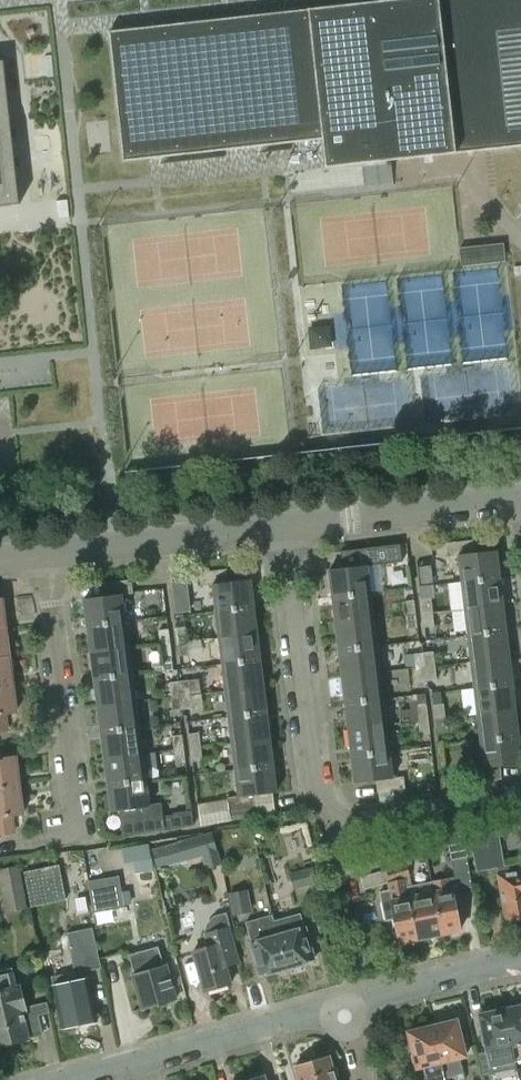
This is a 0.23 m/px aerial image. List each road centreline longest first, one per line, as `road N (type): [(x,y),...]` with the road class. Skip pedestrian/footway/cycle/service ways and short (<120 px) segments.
road 1 (residential): [(284,526),(315,793),(343,827),(520,794)]
road 2 (residential): [(80,832),(45,555)]
road 3 (residential): [(75,1079),(342,1006)]
road 4 (residential): [(45,555),(284,526)]
road 5 (residential): [(284,526),(520,498)]
road 6 (residential): [(342,1006),(520,960)]

